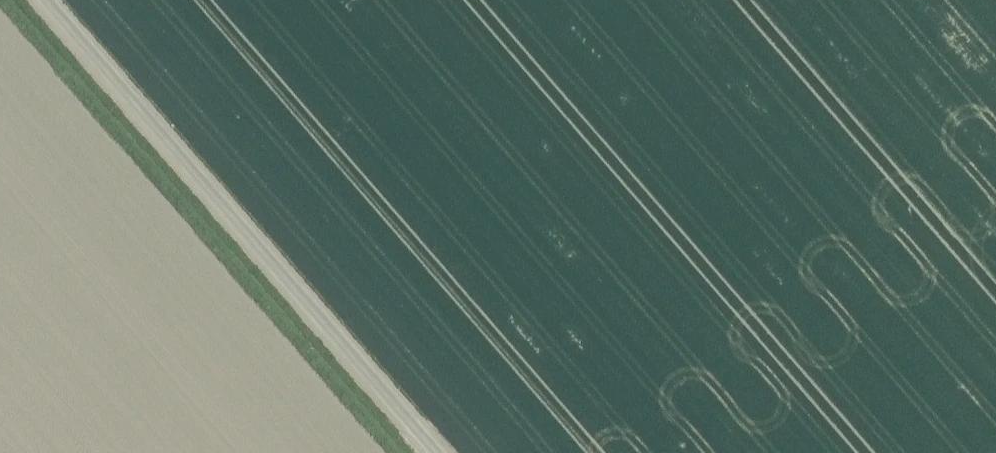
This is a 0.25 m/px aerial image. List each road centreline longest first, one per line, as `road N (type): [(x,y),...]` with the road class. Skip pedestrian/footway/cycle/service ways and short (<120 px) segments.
road 1 (unclassified): [(441,452),(51,0)]

